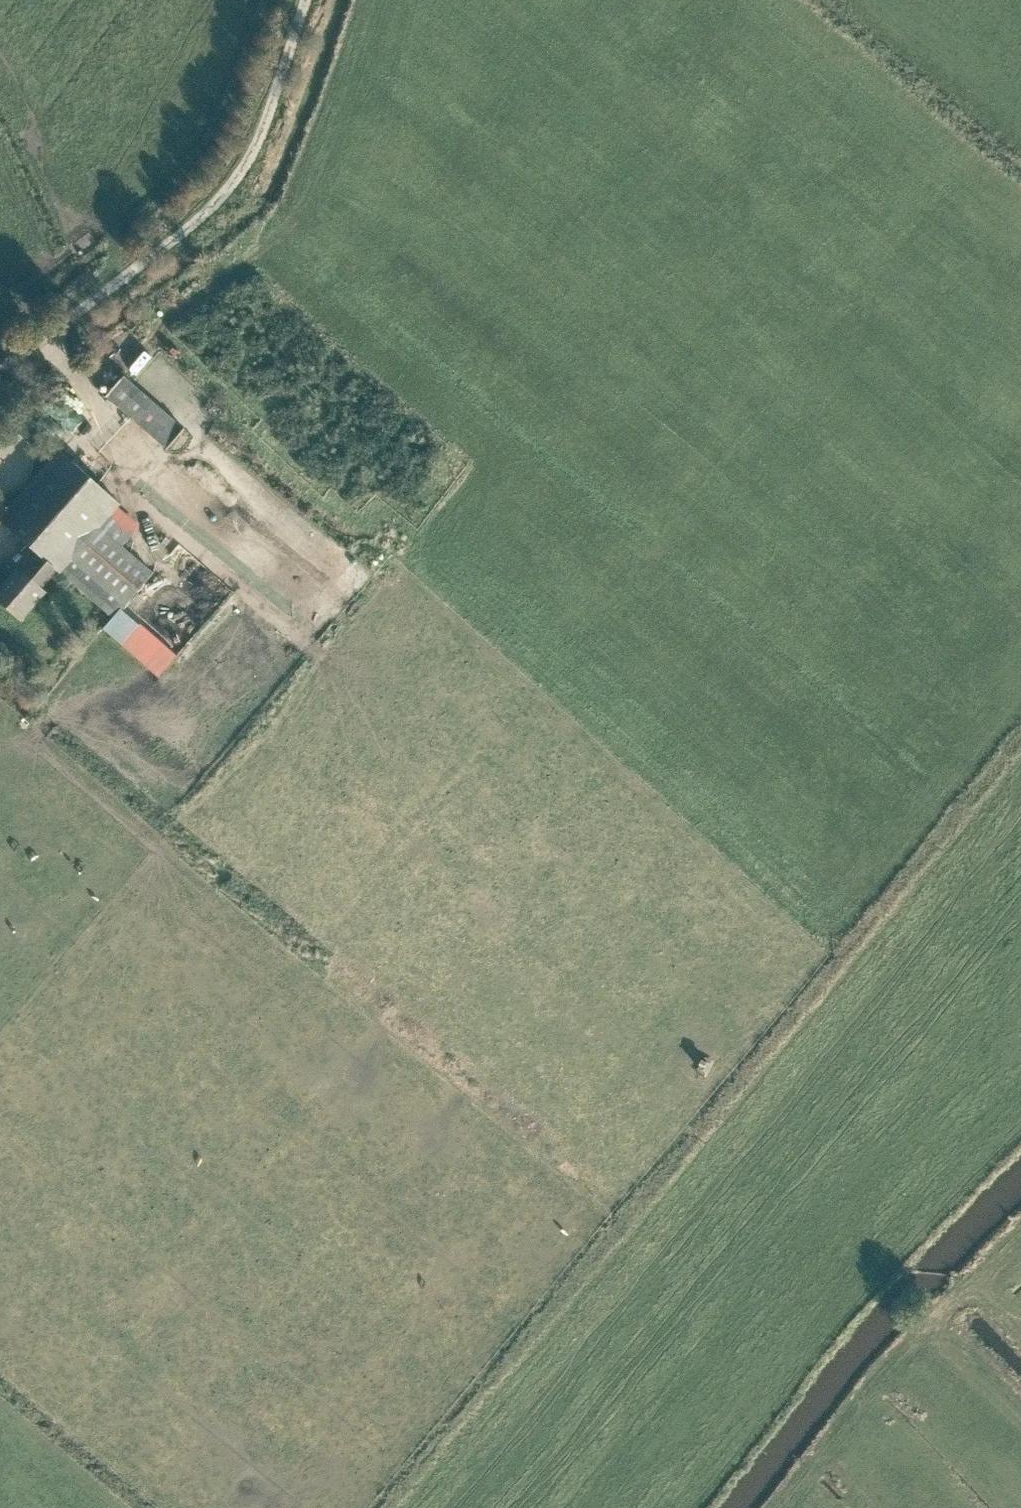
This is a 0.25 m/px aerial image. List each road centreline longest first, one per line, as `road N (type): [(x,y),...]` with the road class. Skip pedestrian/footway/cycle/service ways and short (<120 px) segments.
road 1 (unclassified): [(0,372),(209,207),(242,171),(306,0)]

